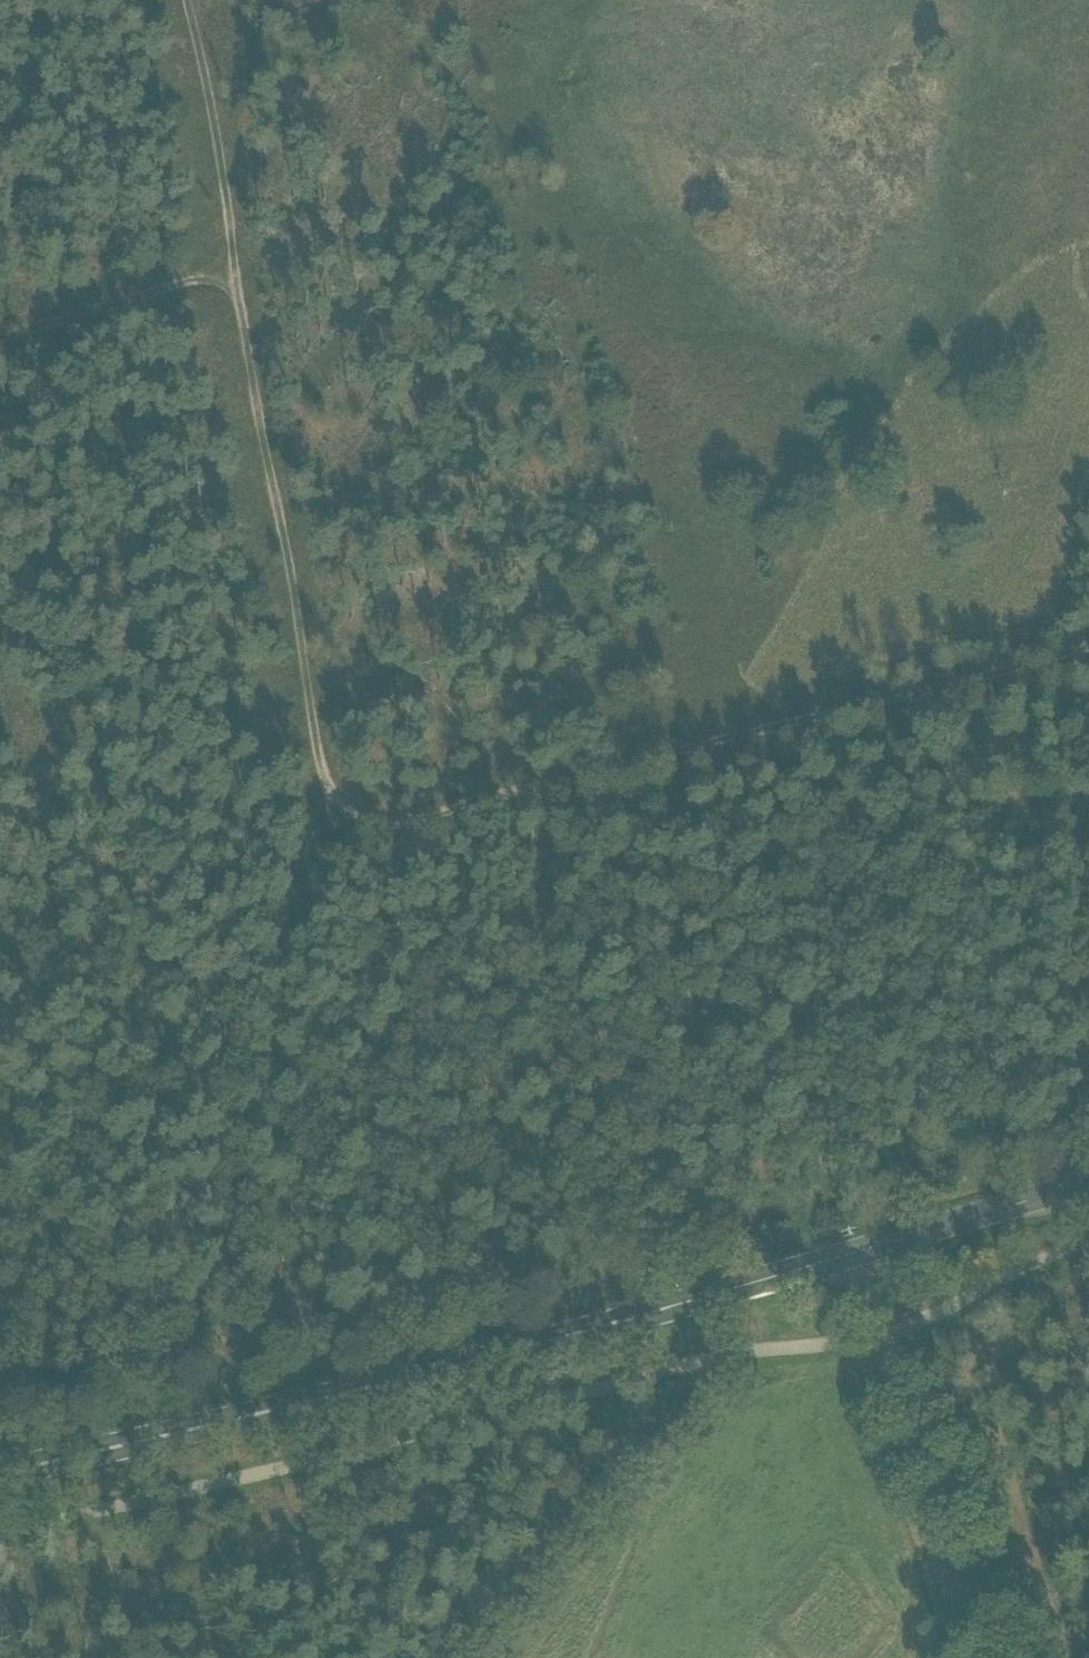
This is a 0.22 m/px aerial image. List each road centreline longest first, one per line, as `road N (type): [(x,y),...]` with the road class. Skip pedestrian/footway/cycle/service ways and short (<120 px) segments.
road 1 (track): [(1088,656),(319,823),(195,0)]
road 2 (secondary): [(0,1491),(854,1252)]
road 3 (tertiary): [(975,1657),(854,1252)]
road 4 (track): [(0,342),(238,268)]
road 5 (secondary): [(854,1252),(1088,1181)]

